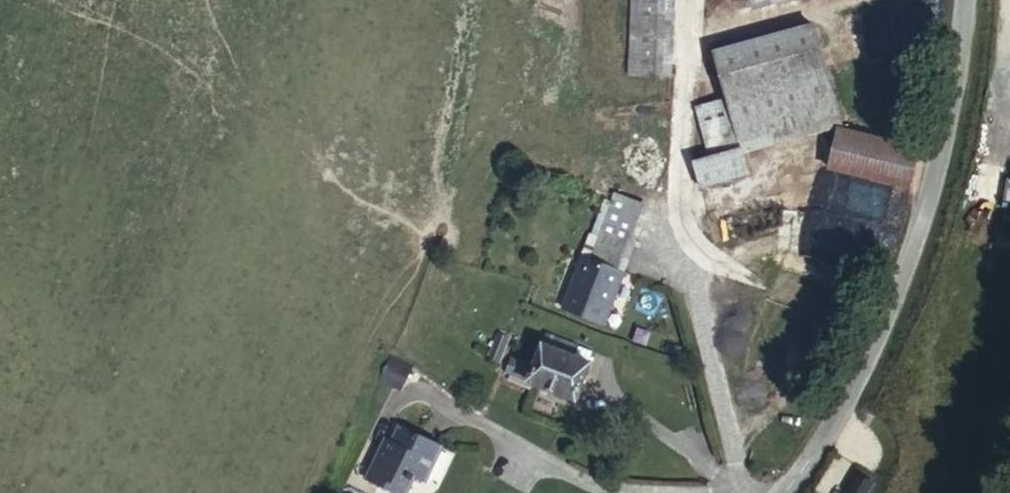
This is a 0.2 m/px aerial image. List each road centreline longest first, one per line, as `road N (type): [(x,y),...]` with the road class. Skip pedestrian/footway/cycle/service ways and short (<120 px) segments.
road 1 (tertiary): [(787,492),(854,405),(914,255),(974,31),(974,0)]

